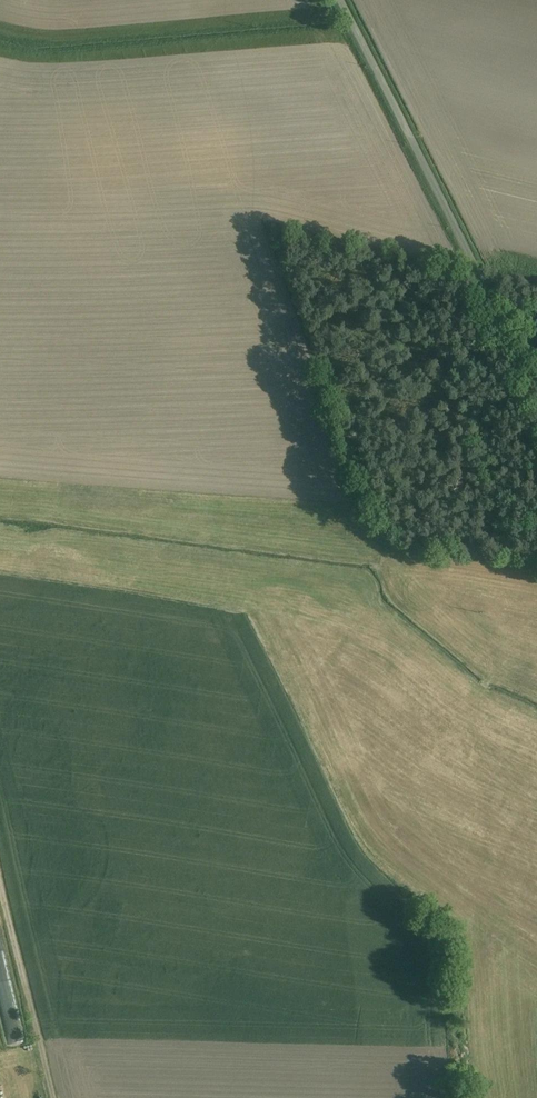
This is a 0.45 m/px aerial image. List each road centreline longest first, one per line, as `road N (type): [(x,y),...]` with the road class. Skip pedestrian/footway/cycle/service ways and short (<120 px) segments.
road 1 (unclassified): [(536,391),(341,0)]

